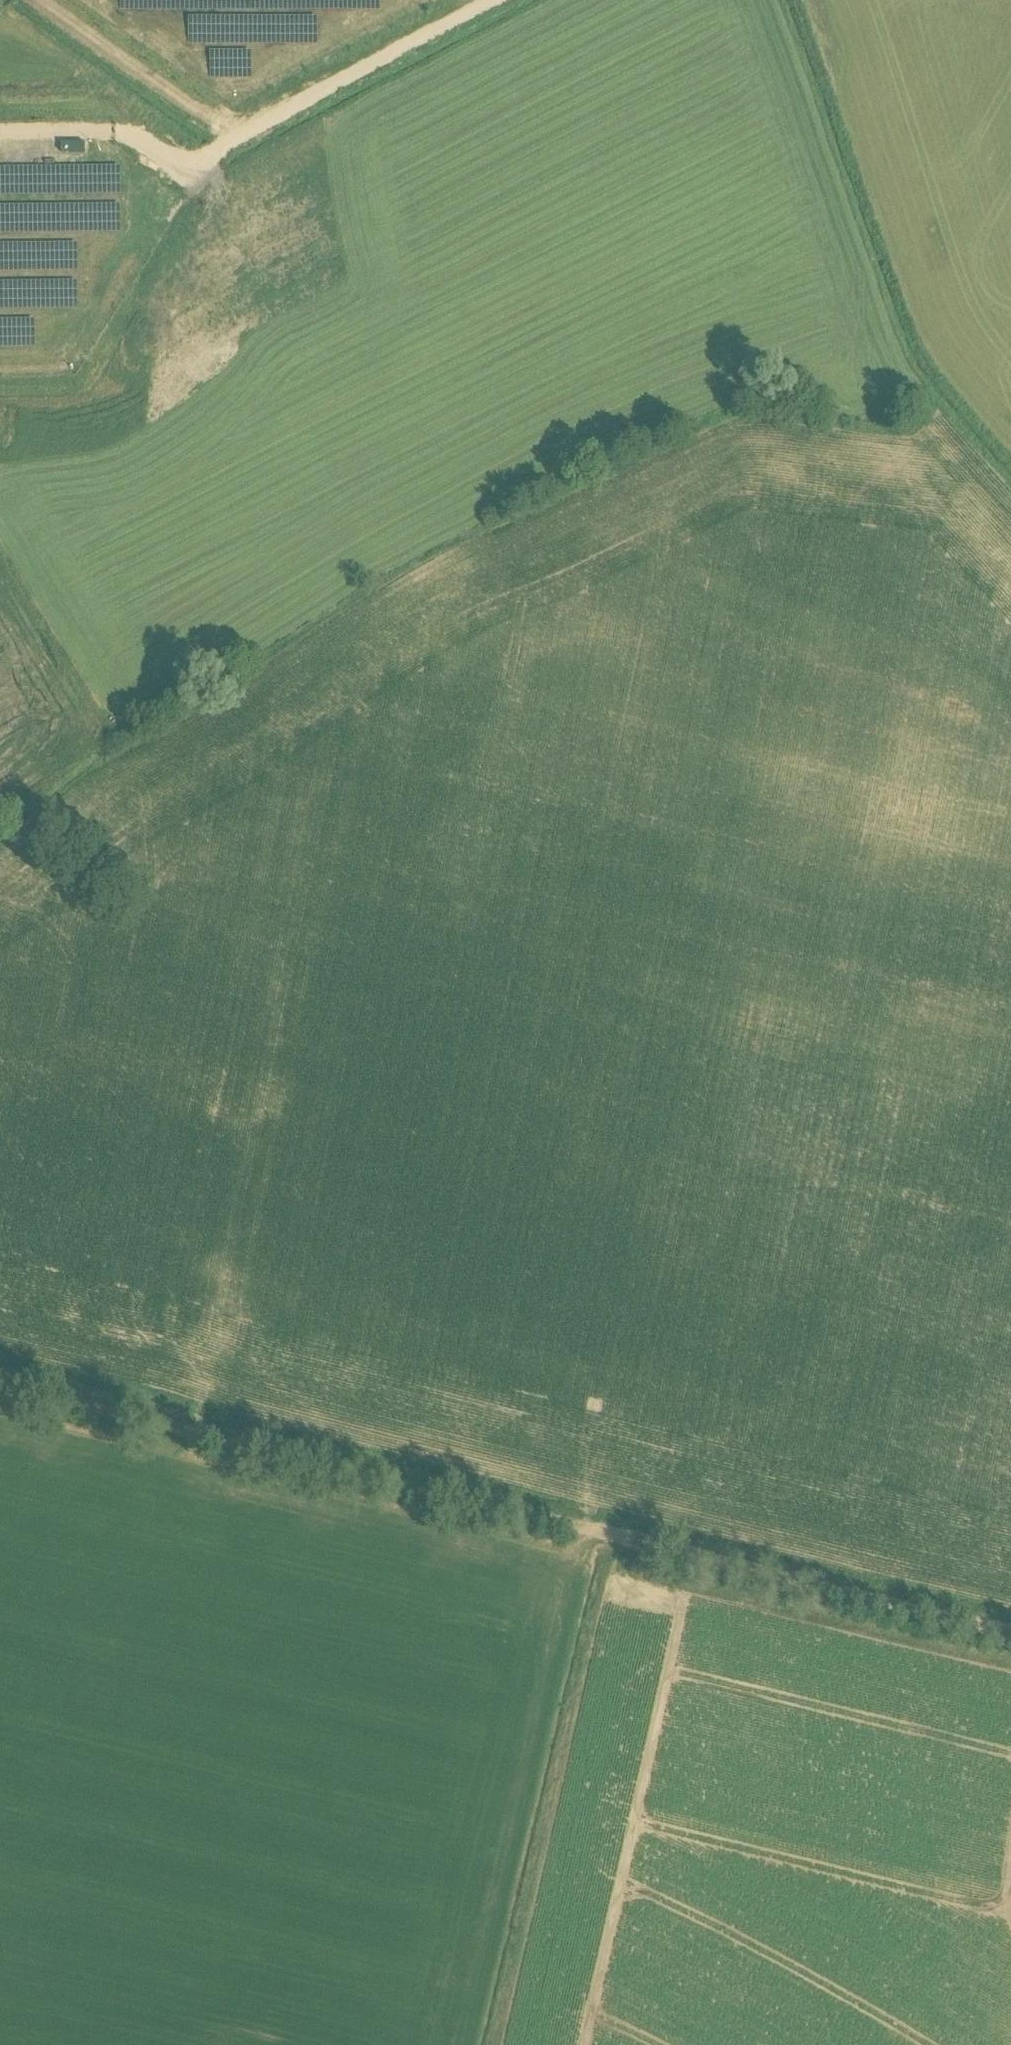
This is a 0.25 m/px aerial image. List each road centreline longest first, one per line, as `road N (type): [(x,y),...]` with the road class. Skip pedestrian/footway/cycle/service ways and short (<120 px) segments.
road 1 (track): [(1010,1634),(0,1386)]

